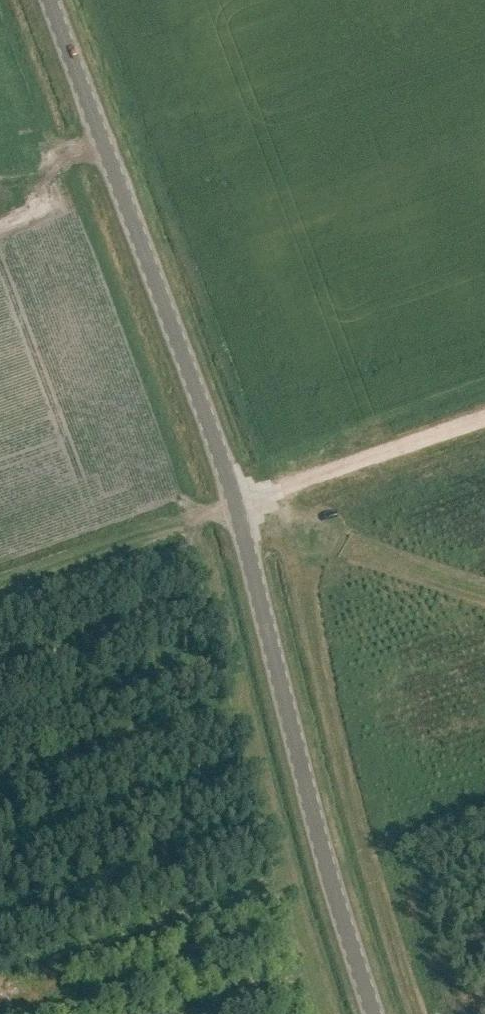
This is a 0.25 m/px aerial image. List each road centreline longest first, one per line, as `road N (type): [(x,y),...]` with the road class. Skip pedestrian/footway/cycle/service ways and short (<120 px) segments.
road 1 (unclassified): [(374,1013),(320,844),(228,479),(50,0)]
road 2 (track): [(484,419),(276,492)]
road 3 (track): [(198,516),(0,586)]

